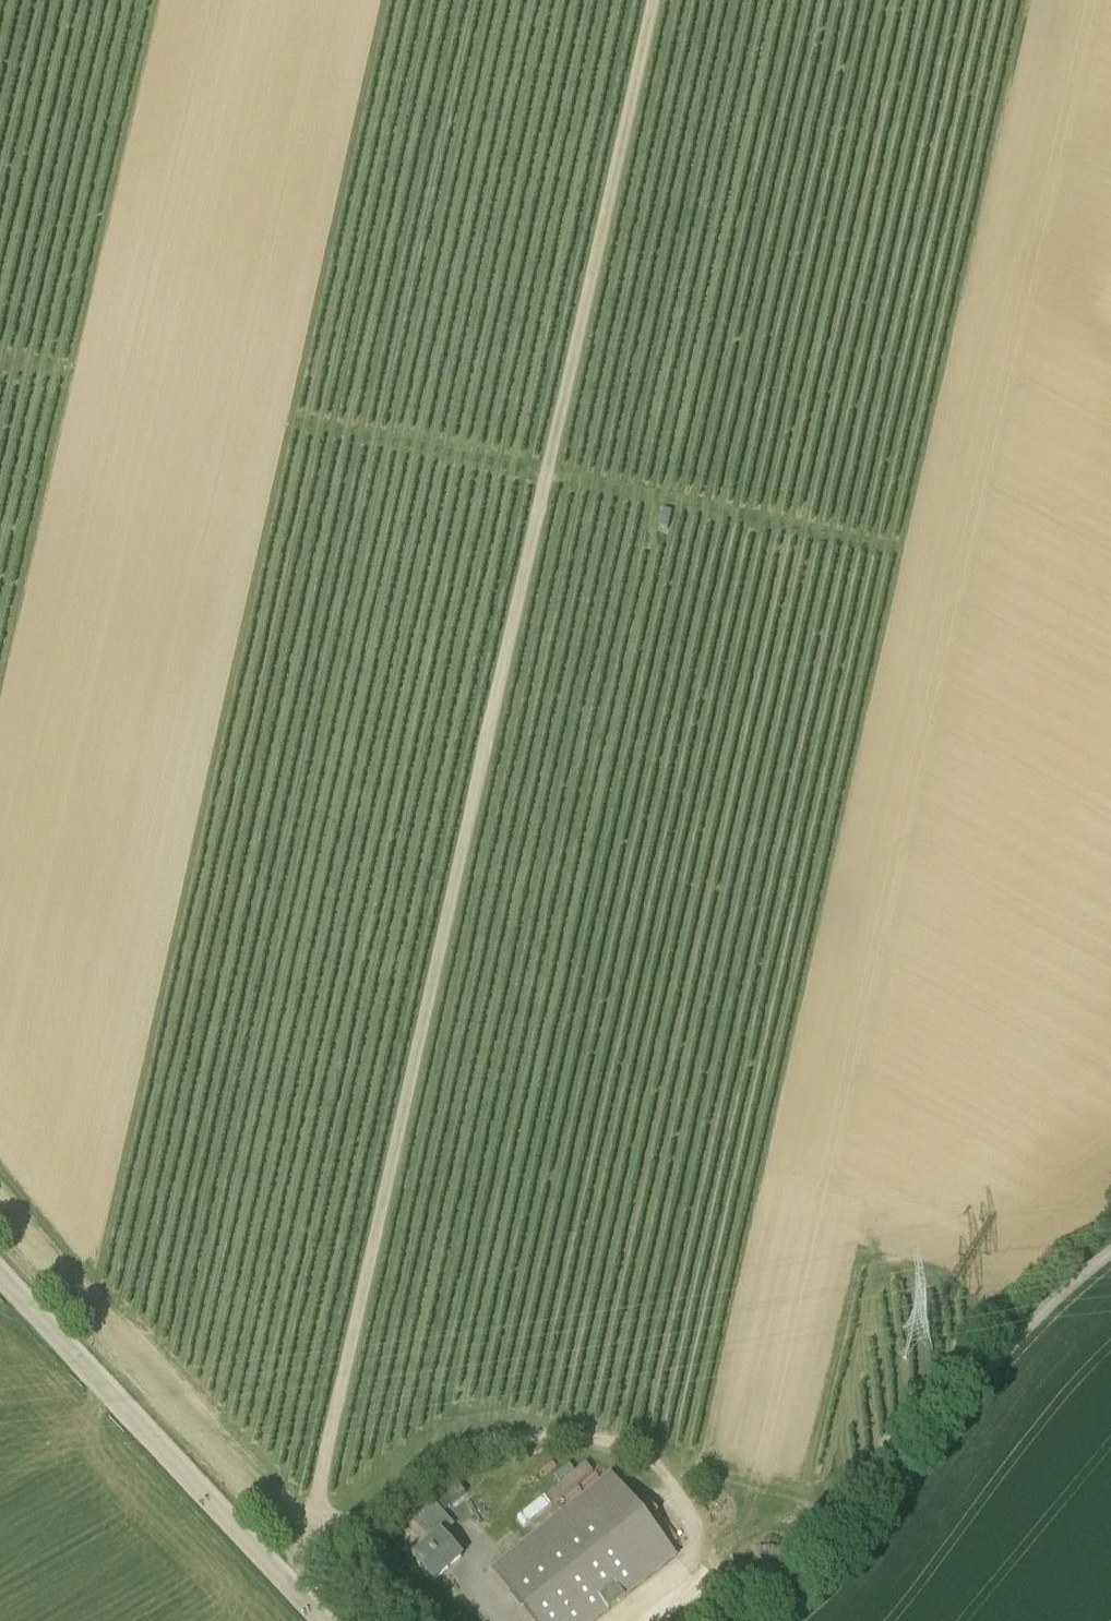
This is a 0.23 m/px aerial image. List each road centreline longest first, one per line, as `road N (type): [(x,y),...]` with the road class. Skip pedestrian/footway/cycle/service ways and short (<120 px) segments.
road 1 (unclassified): [(787,1620),(839,1571),(1009,1351),(1110,1251)]
road 2 (unclassified): [(322,1620),(0,1273)]

